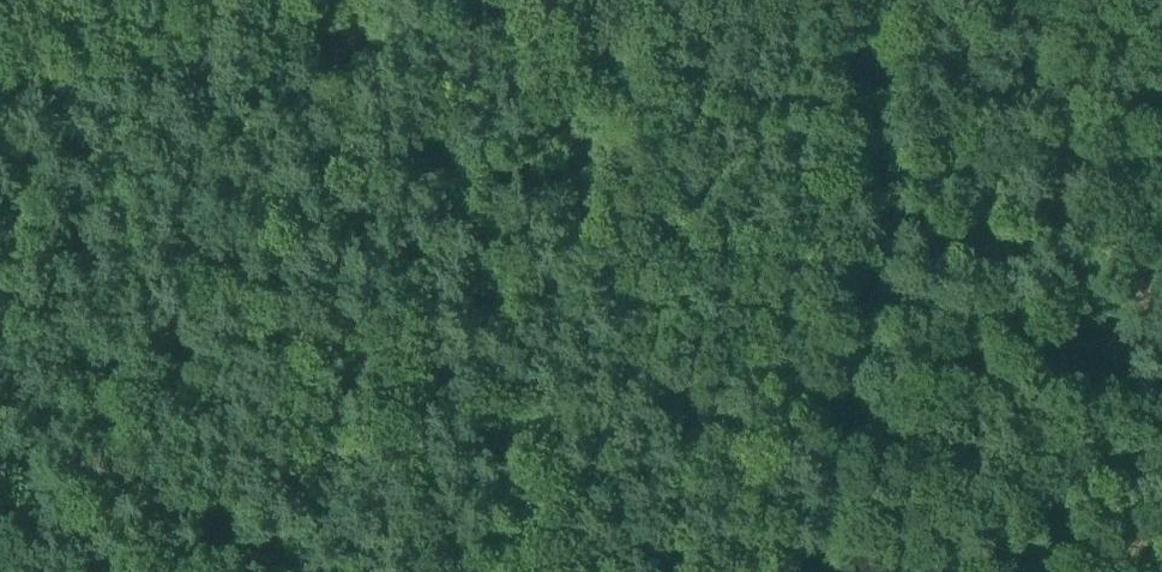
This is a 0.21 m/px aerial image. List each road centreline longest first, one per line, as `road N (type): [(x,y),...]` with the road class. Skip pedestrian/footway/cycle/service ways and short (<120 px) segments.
road 1 (track): [(896,0),(877,237),(834,571)]

